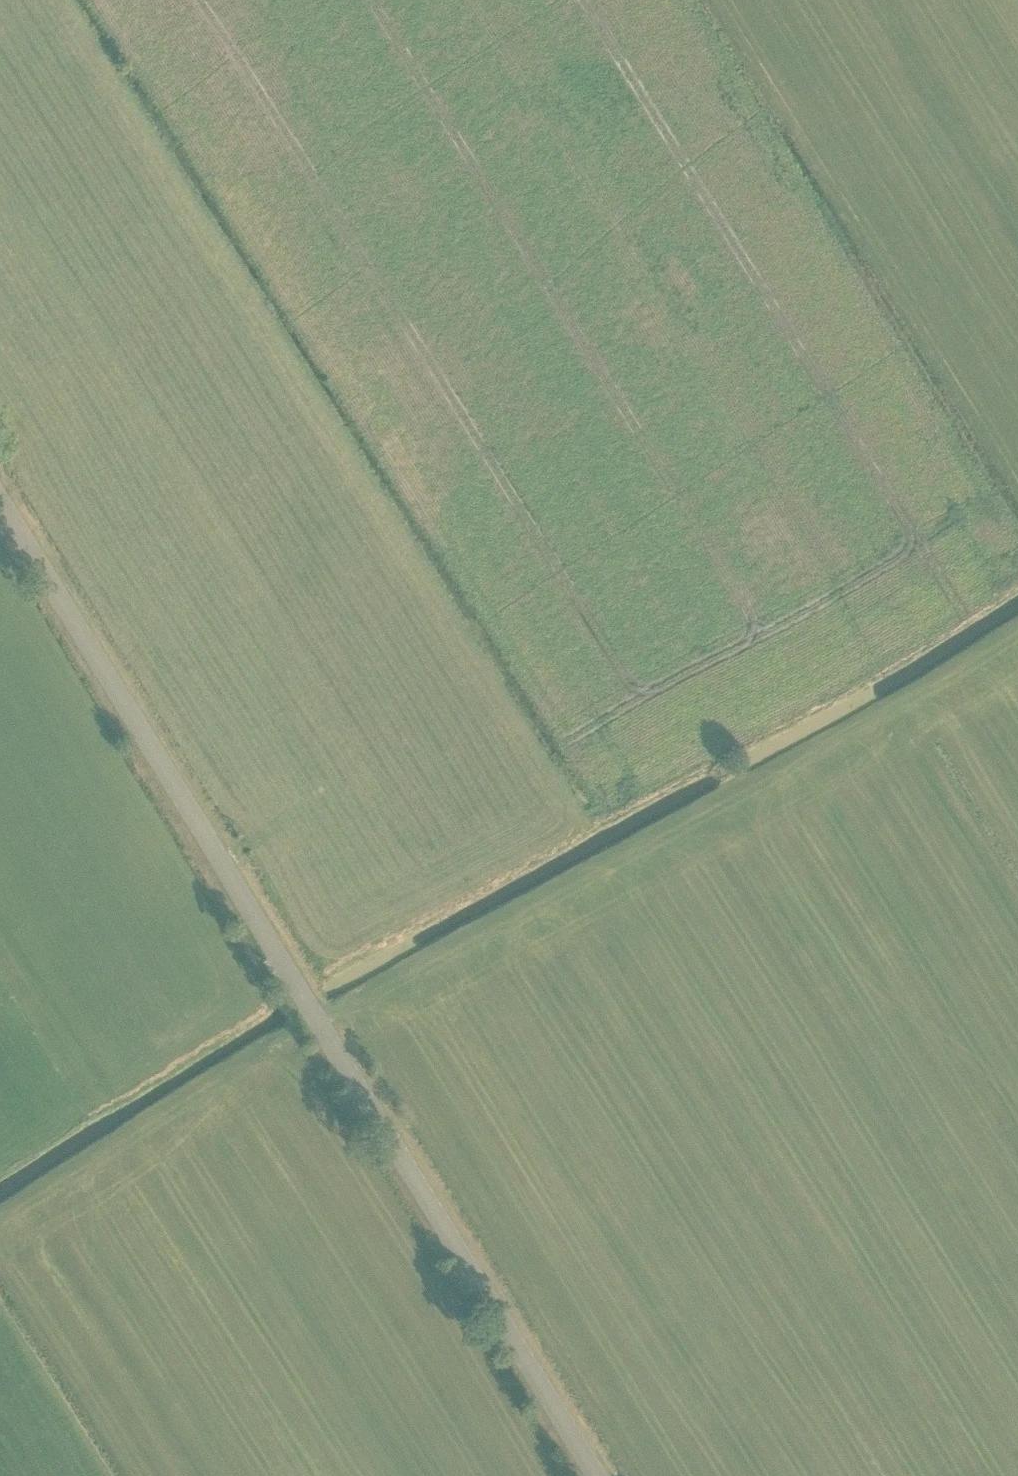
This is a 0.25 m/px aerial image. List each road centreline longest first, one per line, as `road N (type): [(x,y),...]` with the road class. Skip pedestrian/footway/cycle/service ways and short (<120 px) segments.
road 1 (tertiary): [(0,503),(400,1154),(609,1475)]

